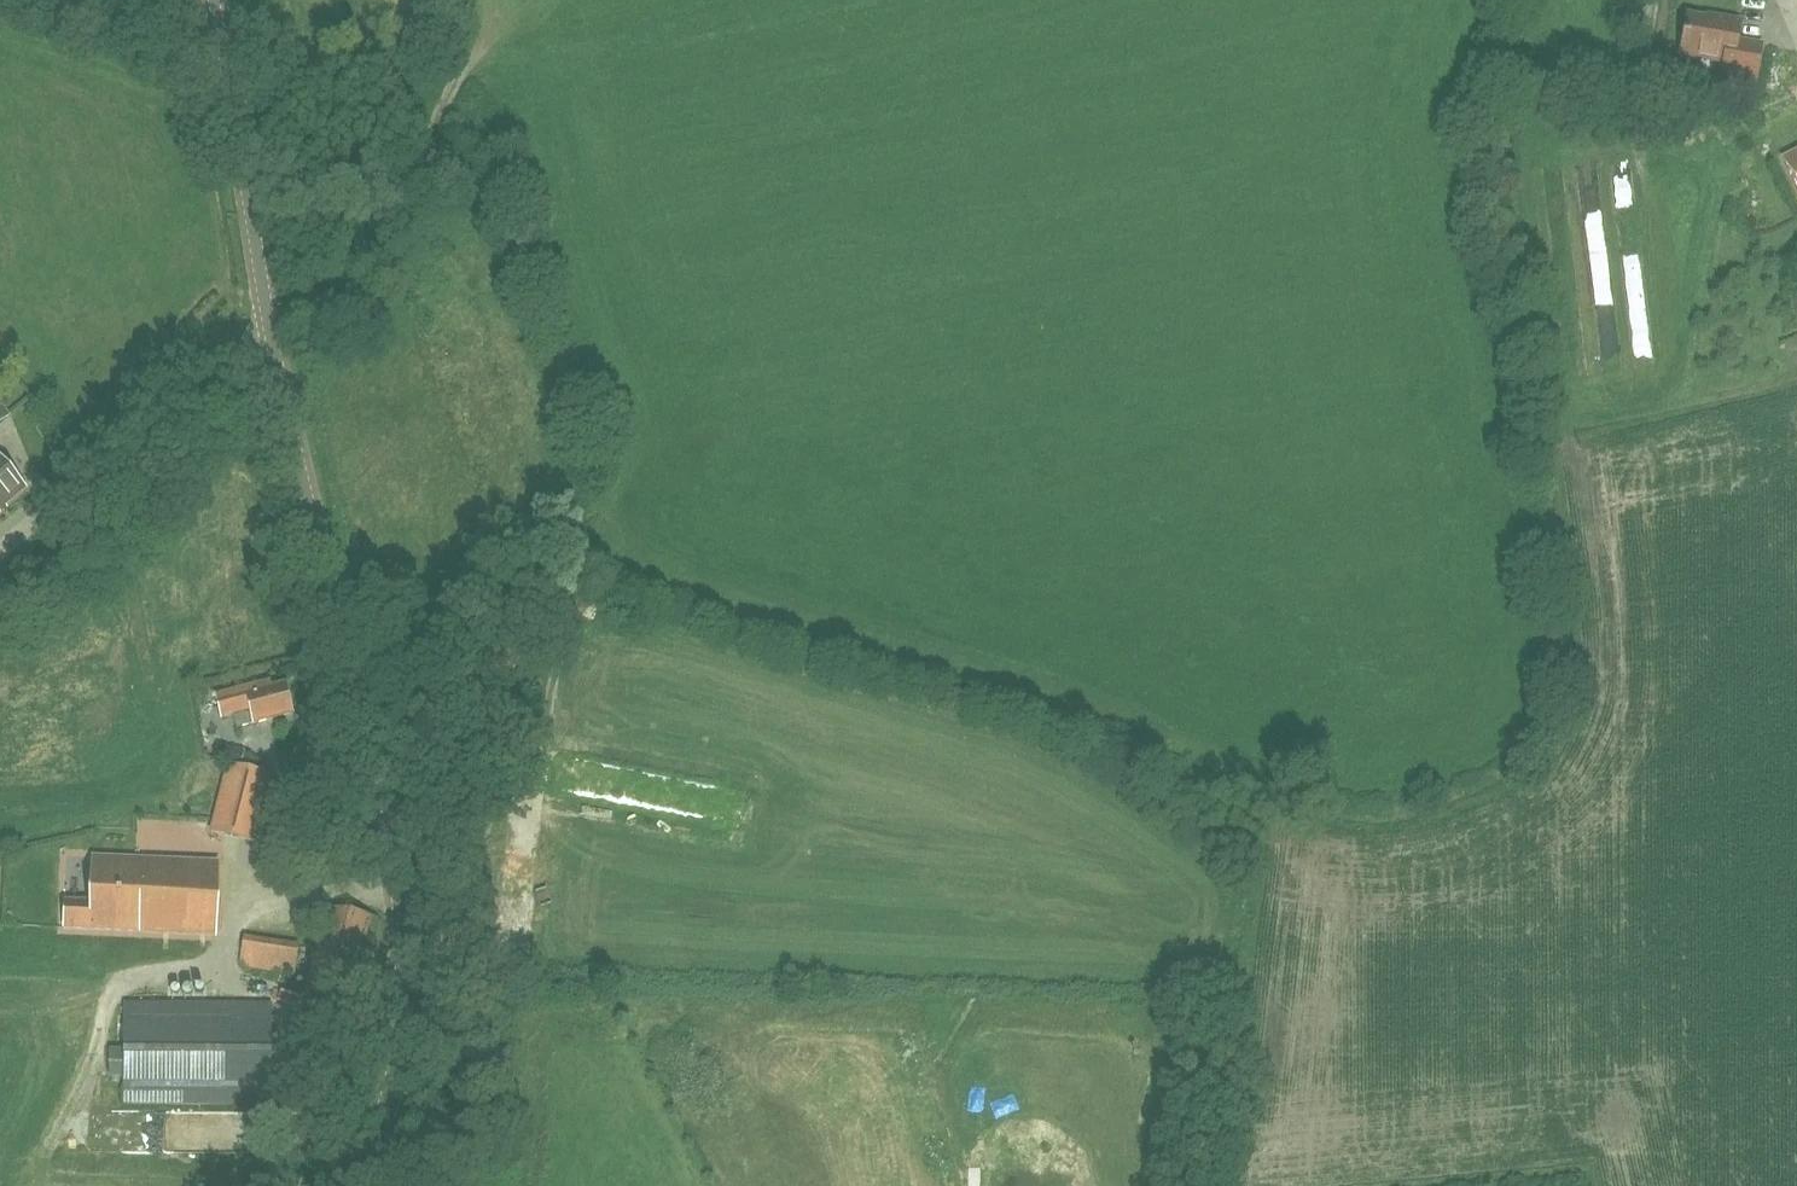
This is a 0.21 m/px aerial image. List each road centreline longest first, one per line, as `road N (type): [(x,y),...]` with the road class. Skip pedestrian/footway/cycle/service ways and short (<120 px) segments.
road 1 (tertiary): [(346,1185),(373,1144),(392,1077),(401,902),(389,808),(273,352)]
road 2 (tertiary): [(273,352),(210,0)]
road 3 (unclassified): [(0,545),(221,367),(273,352)]

